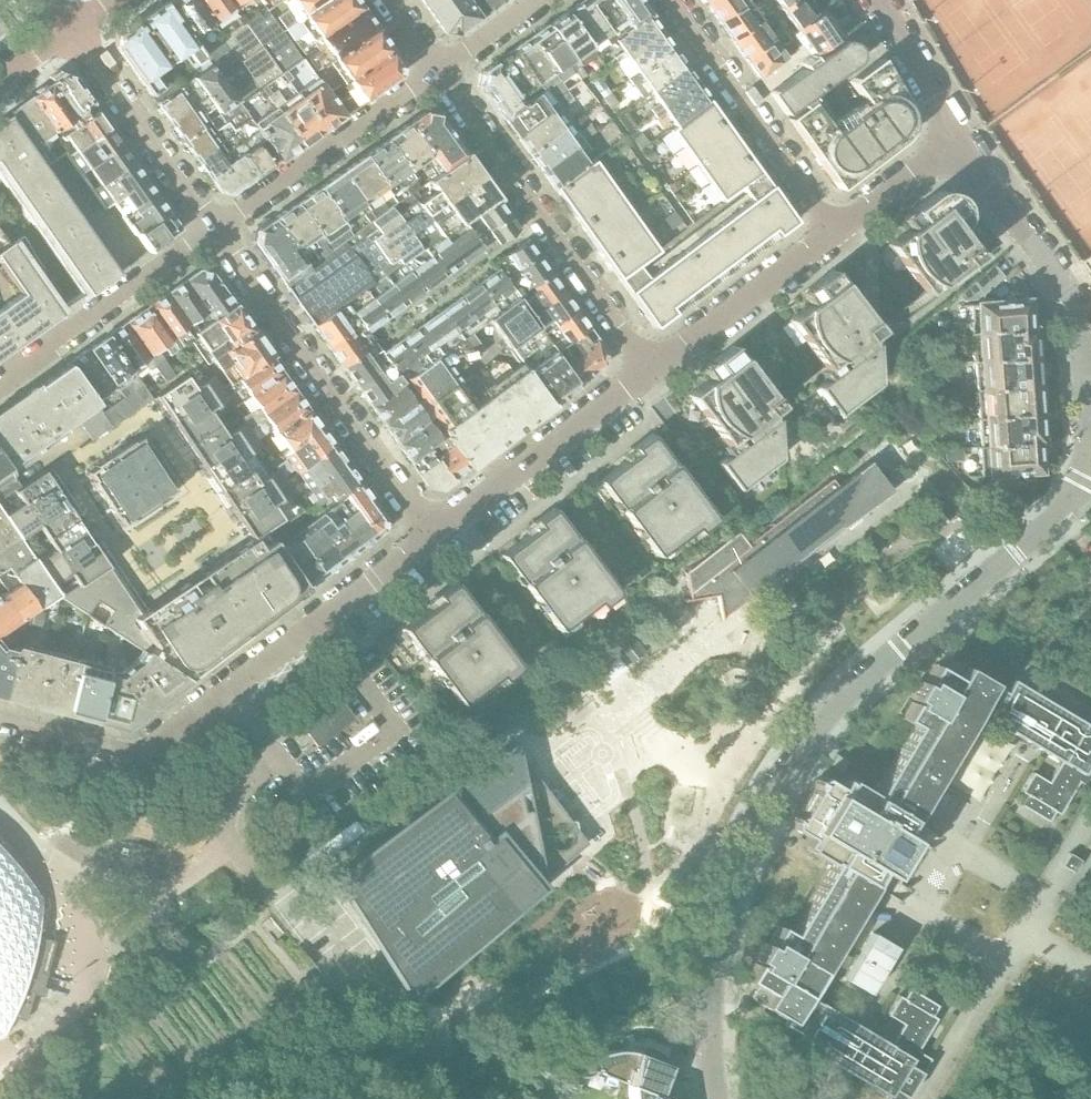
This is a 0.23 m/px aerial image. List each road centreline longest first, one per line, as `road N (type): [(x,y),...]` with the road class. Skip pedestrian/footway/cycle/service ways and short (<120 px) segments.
road 1 (residential): [(717,1098),(715,979),(728,909),(775,794),(883,659),(1059,512),(1076,490),(1090,434)]
road 2 (residential): [(434,537),(131,754),(0,720)]
road 3 (residential): [(434,537),(215,229)]
road 4 (residential): [(653,374),(438,71)]
road 5 (residential): [(835,239),(667,0)]
road 6 (residential): [(1089,383),(1073,305),(959,147)]
road 7 (residential): [(215,229),(438,71)]
road 8 (residential): [(653,374),(434,537)]
road 9 (residential): [(0,380),(215,229)]
road 10 (residential): [(215,229),(71,27)]
road 11 (residential): [(835,239),(653,374)]
road 12 (residential): [(959,147),(874,0)]
road 13 (residential): [(959,147),(835,239)]
road 14 (residential): [(438,71),(539,0)]

